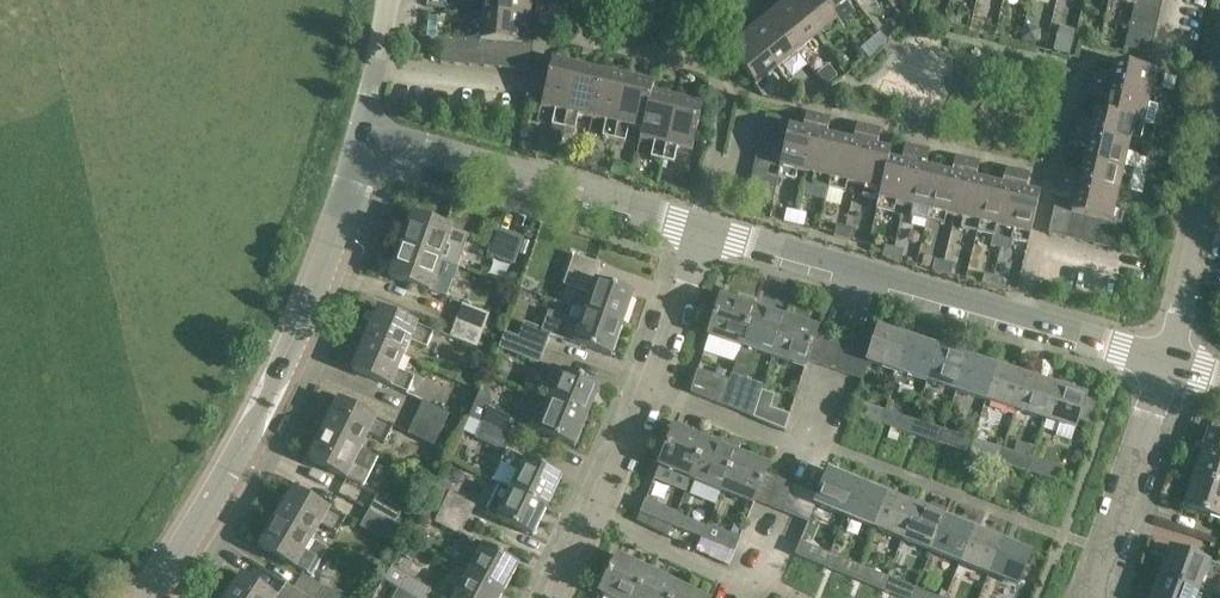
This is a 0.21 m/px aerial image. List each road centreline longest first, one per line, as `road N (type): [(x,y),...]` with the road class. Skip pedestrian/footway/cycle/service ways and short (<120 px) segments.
road 1 (tertiary): [(148,597),(312,298),(364,134)]
road 2 (residential): [(1061,536),(838,450),(781,439),(650,391)]
road 3 (tertiary): [(704,231),(364,134)]
road 4 (residential): [(1035,247),(1083,48),(1156,64),(1171,0)]
road 5 (tertiary): [(1020,318),(704,231)]
road 6 (residential): [(1084,597),(1167,362)]
road 7 (residential): [(1167,362),(1219,122)]
road 8 (residential): [(800,597),(723,575),(599,517)]
road 9 (residential): [(704,231),(703,201),(728,96),(708,68),(692,63)]
road 10 (residential): [(650,391),(704,231)]
road 11 (residential): [(552,0),(573,38),(692,63)]
road 12 (tertiary): [(1167,362),(1020,318)]
road 13 (residential): [(364,134),(388,0)]
road 14 (residential): [(599,517),(650,391)]

